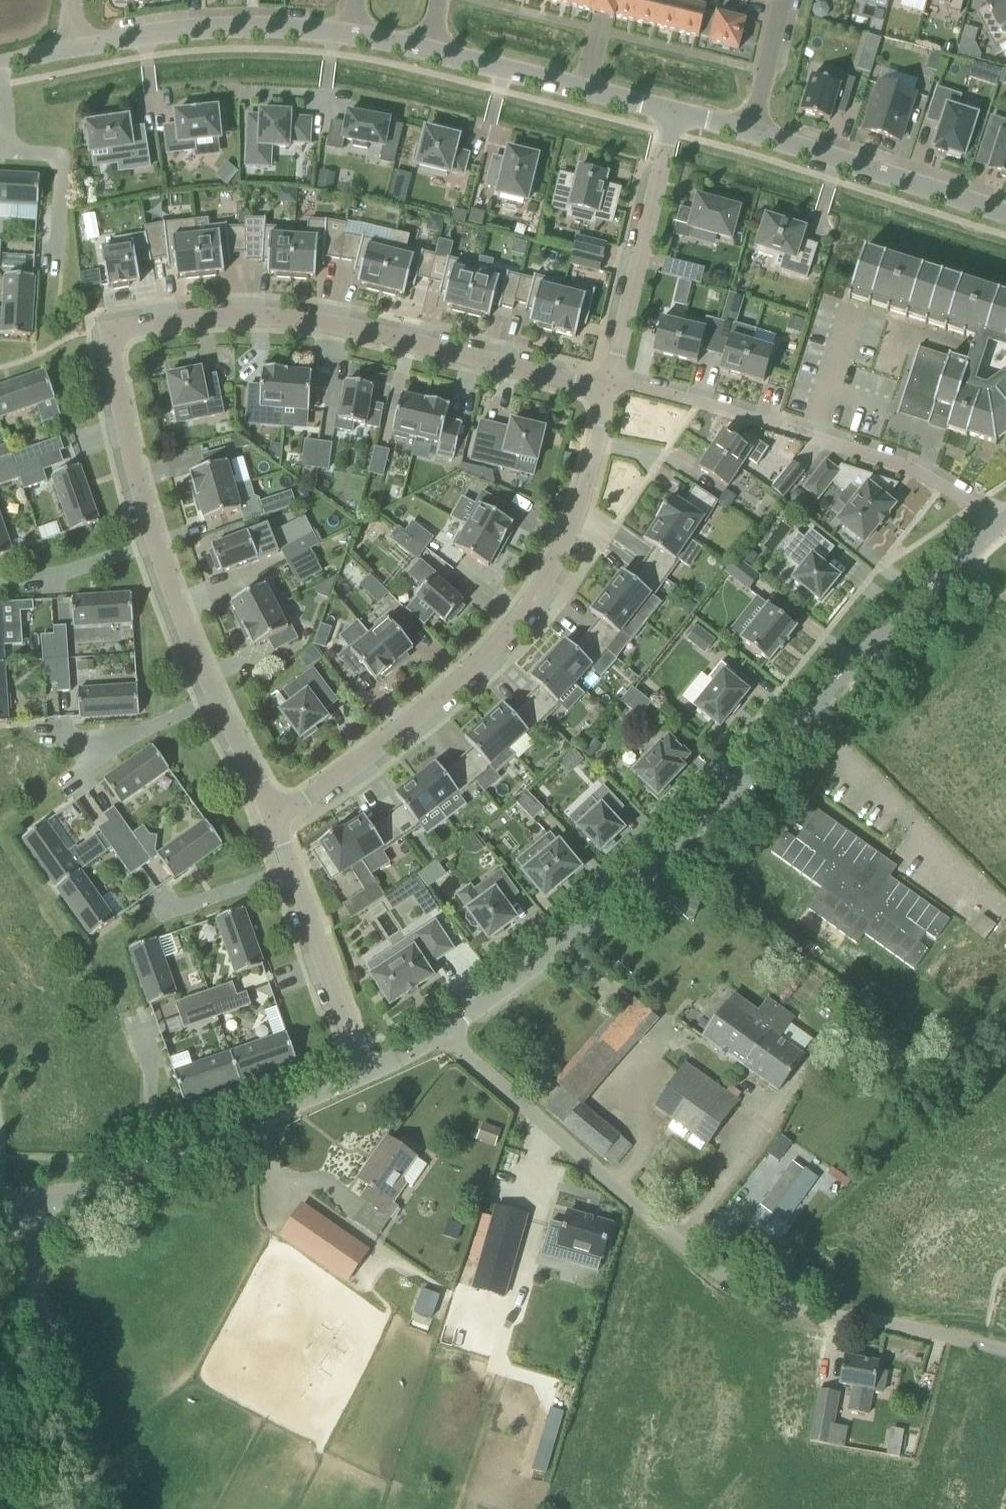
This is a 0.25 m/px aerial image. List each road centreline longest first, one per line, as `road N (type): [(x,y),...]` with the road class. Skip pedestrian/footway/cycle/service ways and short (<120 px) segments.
road 1 (residential): [(608,393),(348,326),(224,316),(108,332),(155,542),(215,699),(273,813)]
road 2 (residential): [(440,1037),(594,921),(1003,522)]
road 3 (residential): [(919,1333),(767,1299),(723,1275),(440,1037)]
road 4 (residential): [(273,813),(308,799),(400,732),(482,660),(541,589),(580,507),(608,393)]
road 5 (residential): [(1003,522),(902,467),(611,385)]
road 6 (residential): [(26,1217),(365,1075)]
road 7 (unclassified): [(21,1229),(110,1508)]
road 8 (residential): [(355,35),(171,31),(74,47)]
road 9 (residential): [(611,385),(674,114)]
road 10 (residential): [(273,813),(365,1075)]
road 11 (residential): [(1005,214),(753,133)]
road 12 (residential): [(991,1087),(976,1347)]
road 13 (residential): [(674,114),(434,52)]
road 14 (residential): [(976,1347),(931,1508)]
road 15 (residential): [(57,263),(64,156),(8,153)]
road 16 (residential): [(753,133),(784,0)]

